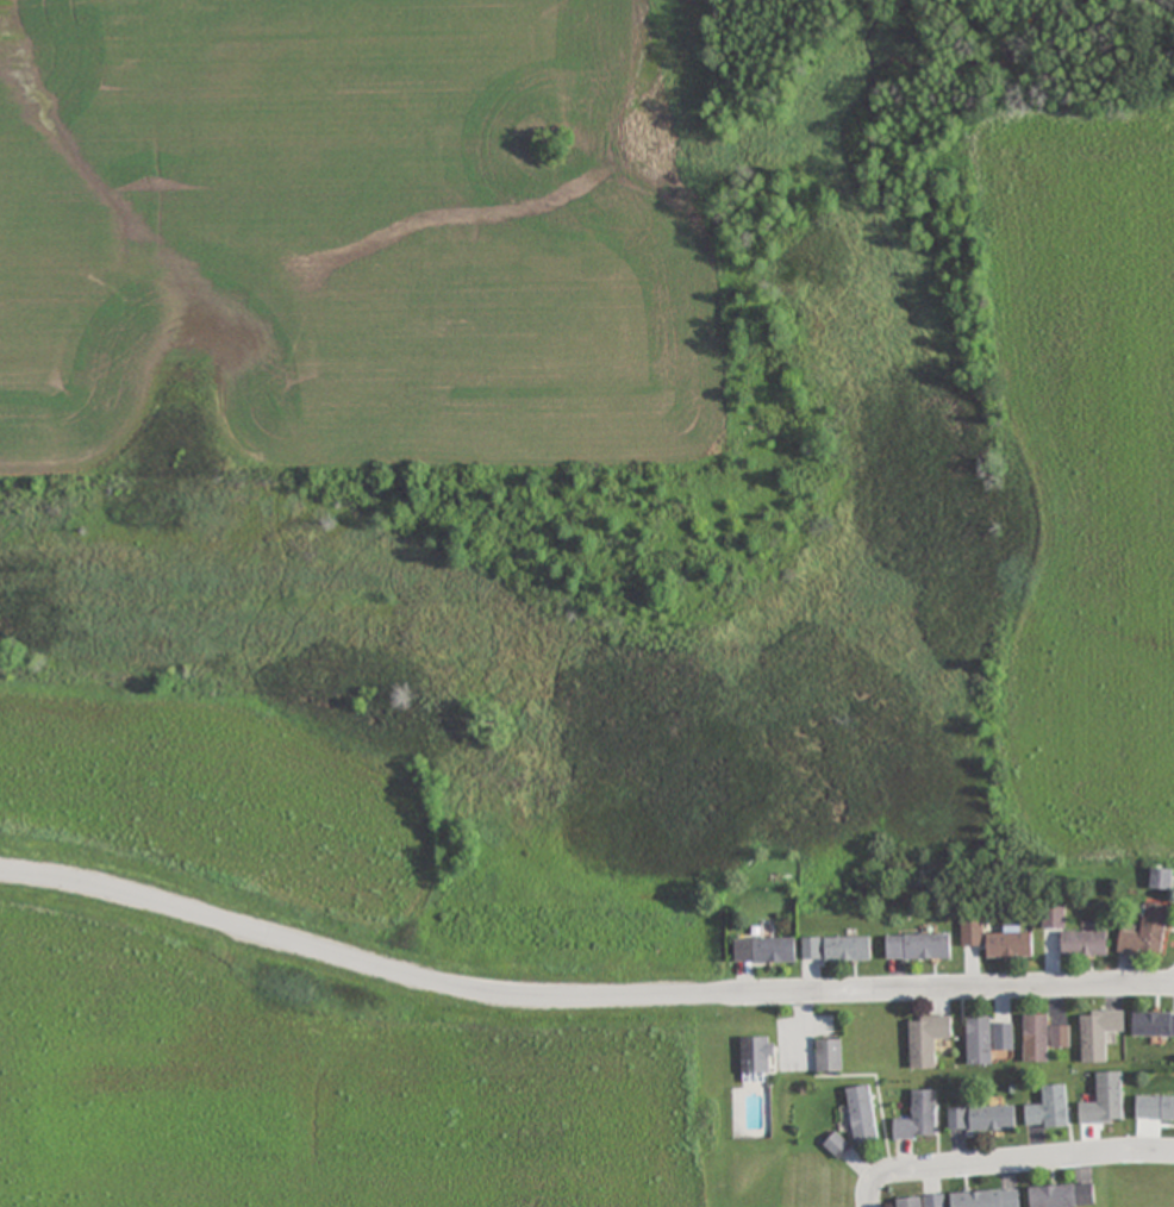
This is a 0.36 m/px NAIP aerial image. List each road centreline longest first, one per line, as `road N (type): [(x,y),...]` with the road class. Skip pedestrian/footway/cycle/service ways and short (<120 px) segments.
road 1 (residential): [(0,867),(81,878),(401,973),(507,992),(1173,986)]
road 2 (residential): [(1173,690),(1063,227),(1078,182),(1119,162)]
road 3 (residential): [(1173,1152),(888,1172),(872,1183),(869,1206)]

